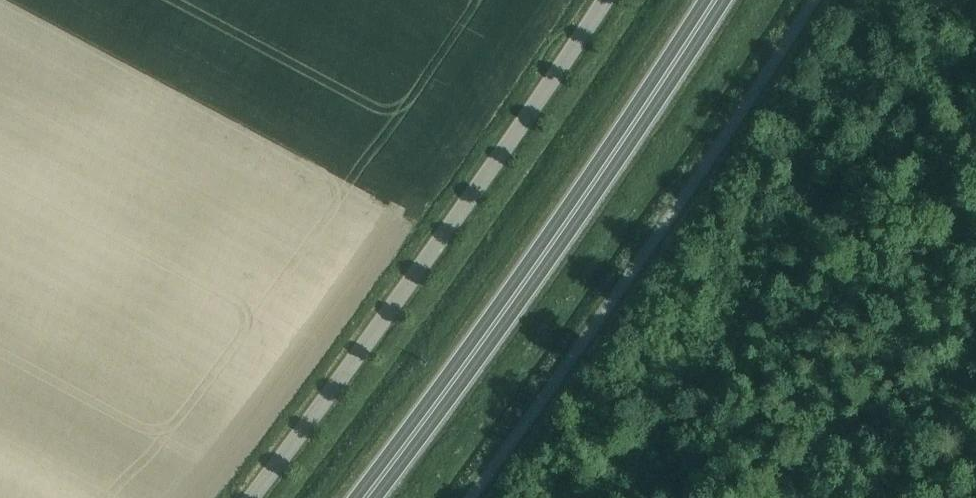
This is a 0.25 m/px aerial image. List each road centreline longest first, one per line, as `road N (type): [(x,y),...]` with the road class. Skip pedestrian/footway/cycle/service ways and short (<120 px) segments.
road 1 (unclassified): [(239,497),(590,0)]
road 2 (trunk): [(366,497),(544,256),(711,0)]

